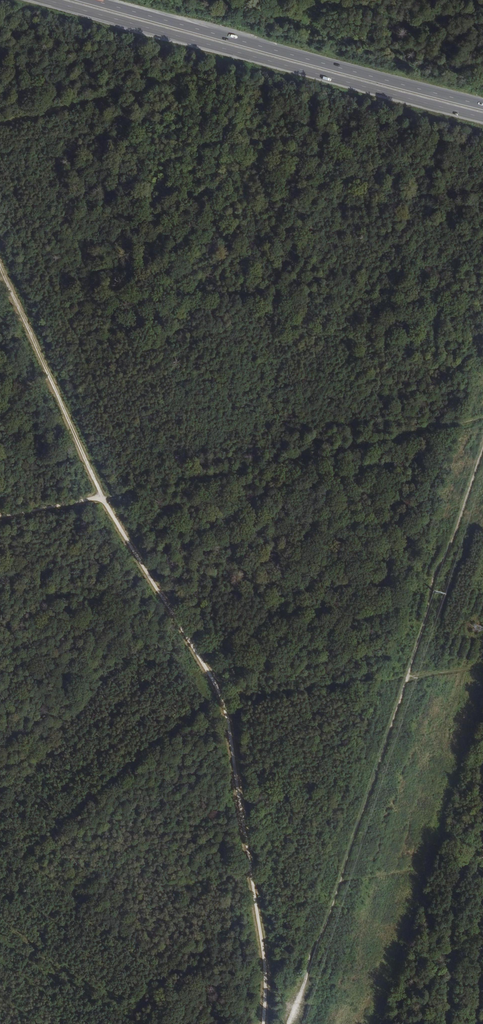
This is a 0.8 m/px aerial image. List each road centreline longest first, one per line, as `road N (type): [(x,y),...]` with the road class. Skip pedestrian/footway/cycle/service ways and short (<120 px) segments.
road 1 (track): [(482,446),(289,1023)]
road 2 (track): [(264,1023),(261,930),(229,721),(101,497)]
road 3 (trunk): [(43,0),(482,118)]
road 4 (trunk): [(482,106),(91,0)]
road 5 (track): [(101,497),(0,265)]

